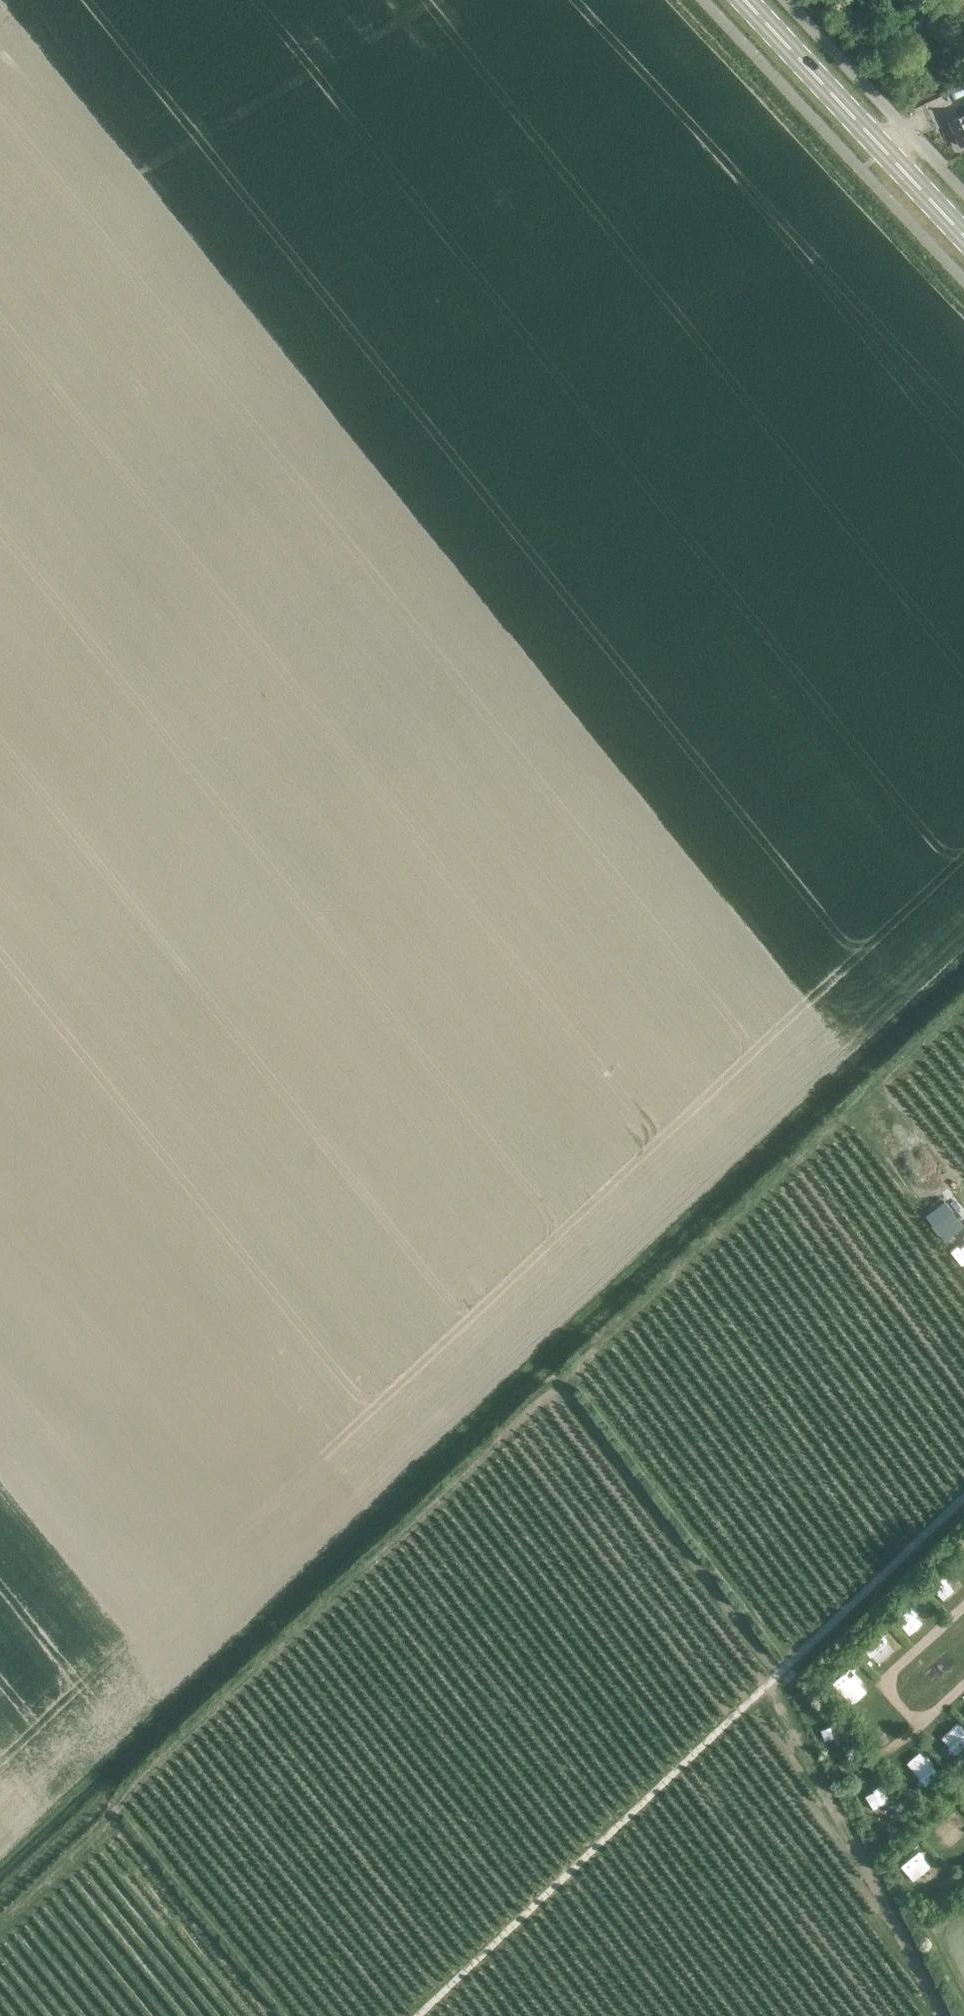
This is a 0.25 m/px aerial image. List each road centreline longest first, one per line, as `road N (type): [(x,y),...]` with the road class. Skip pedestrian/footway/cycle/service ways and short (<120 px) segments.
road 1 (secondary): [(745,0),(963,237)]

